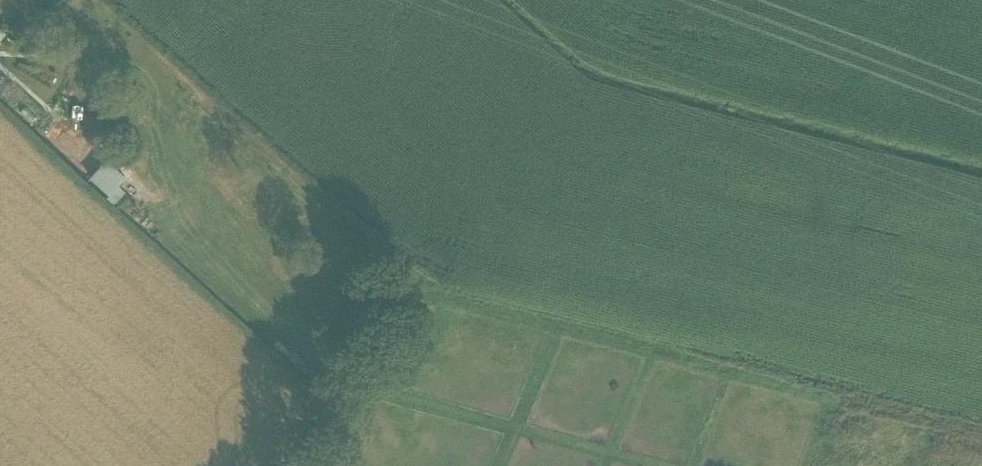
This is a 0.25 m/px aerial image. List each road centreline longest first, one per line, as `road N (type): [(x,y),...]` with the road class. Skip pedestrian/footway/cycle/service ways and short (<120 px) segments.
road 1 (track): [(375,294),(288,465)]

